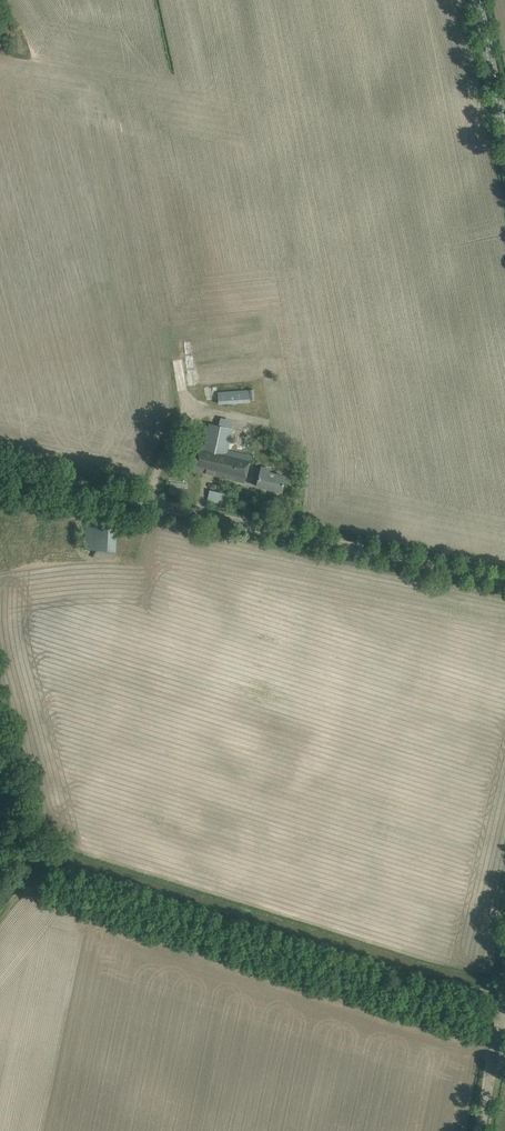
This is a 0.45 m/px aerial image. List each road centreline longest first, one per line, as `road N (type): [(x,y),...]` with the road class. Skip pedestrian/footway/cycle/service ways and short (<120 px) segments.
road 1 (unclassified): [(0,465),(504,577)]
road 2 (unclassified): [(482,1130),(504,999)]

